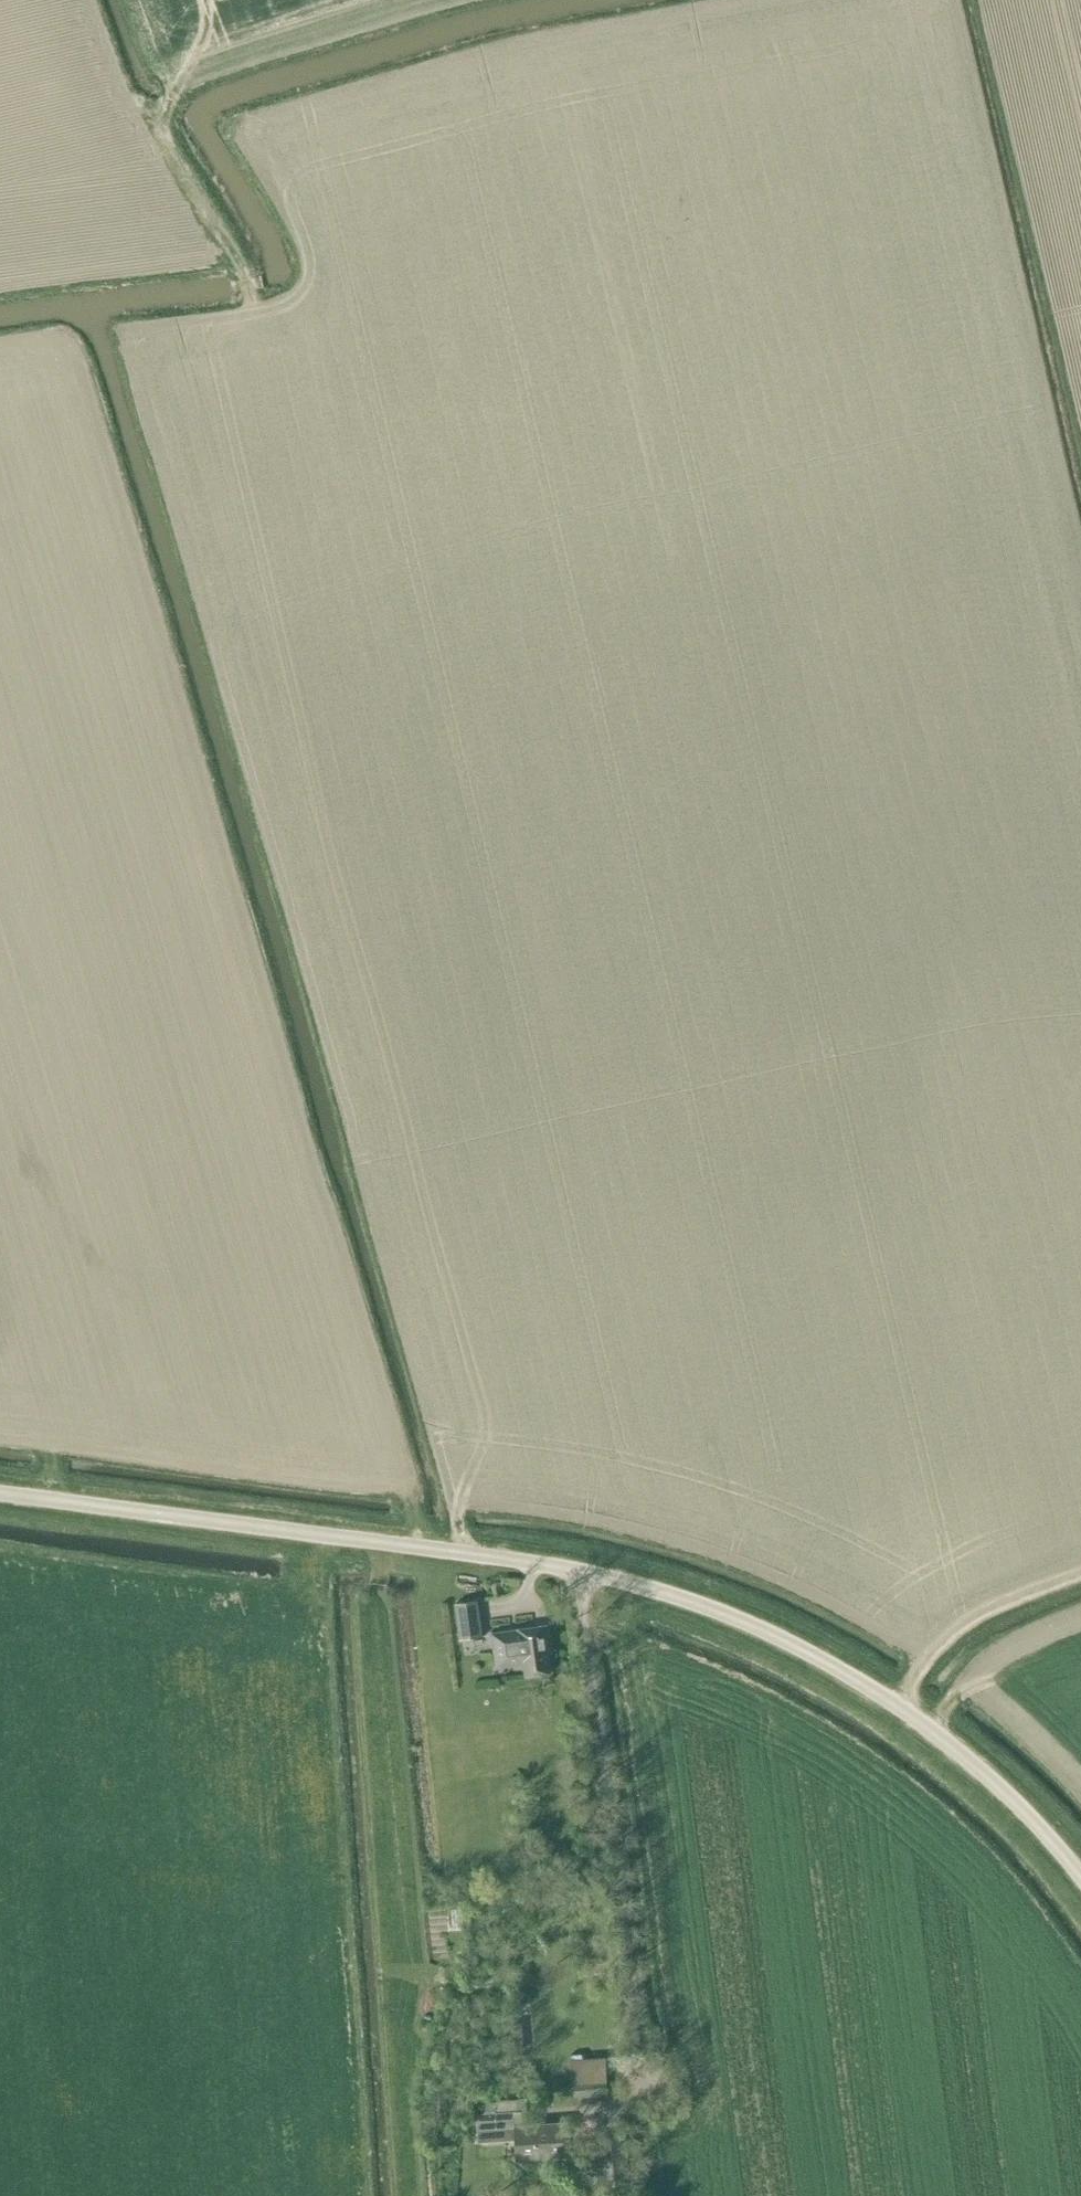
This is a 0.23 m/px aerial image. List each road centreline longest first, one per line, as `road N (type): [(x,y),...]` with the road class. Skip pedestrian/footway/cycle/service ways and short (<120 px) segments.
road 1 (unclassified): [(1080,1879),(1025,1813),(914,1719),(799,1648),(676,1596),(457,1552),(0,1492)]

